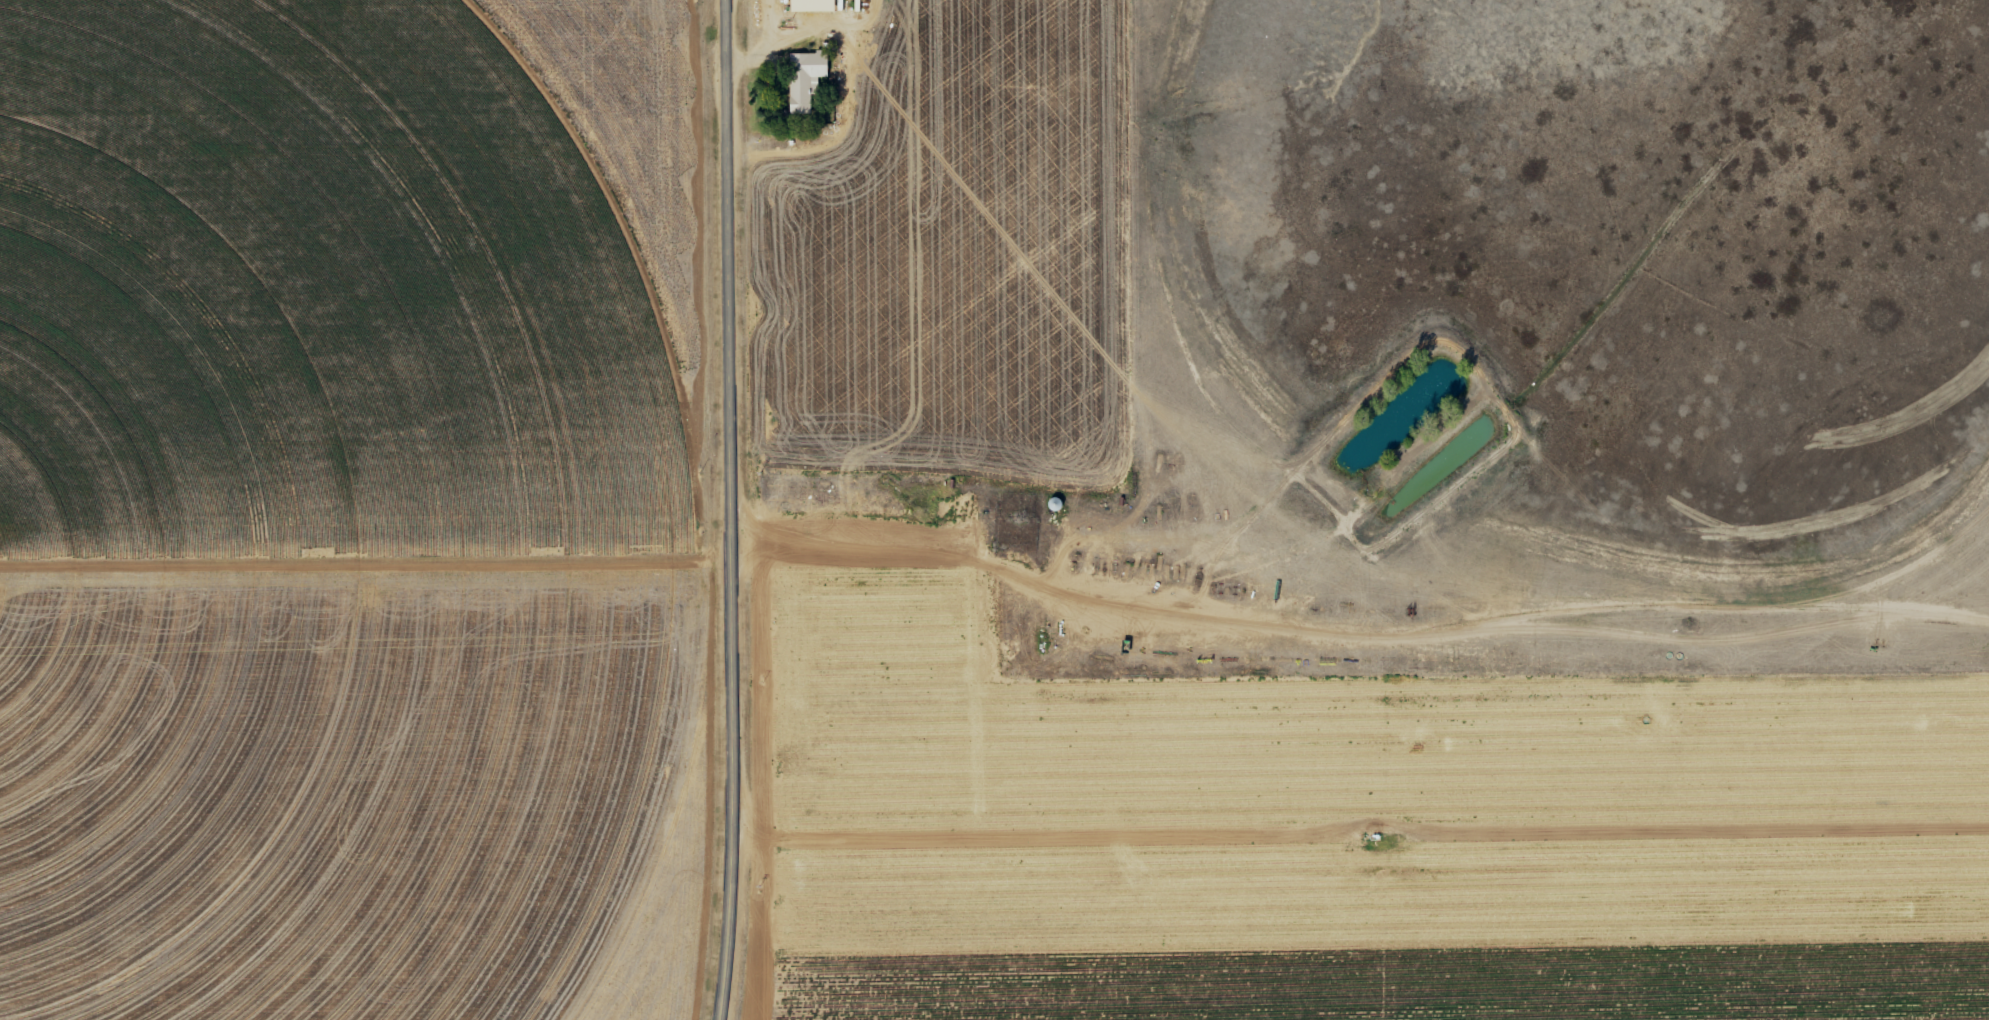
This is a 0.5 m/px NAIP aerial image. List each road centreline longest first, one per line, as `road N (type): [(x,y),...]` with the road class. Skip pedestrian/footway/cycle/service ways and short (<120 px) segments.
road 1 (tertiary): [(724,0),(732,823),(718,1019)]

